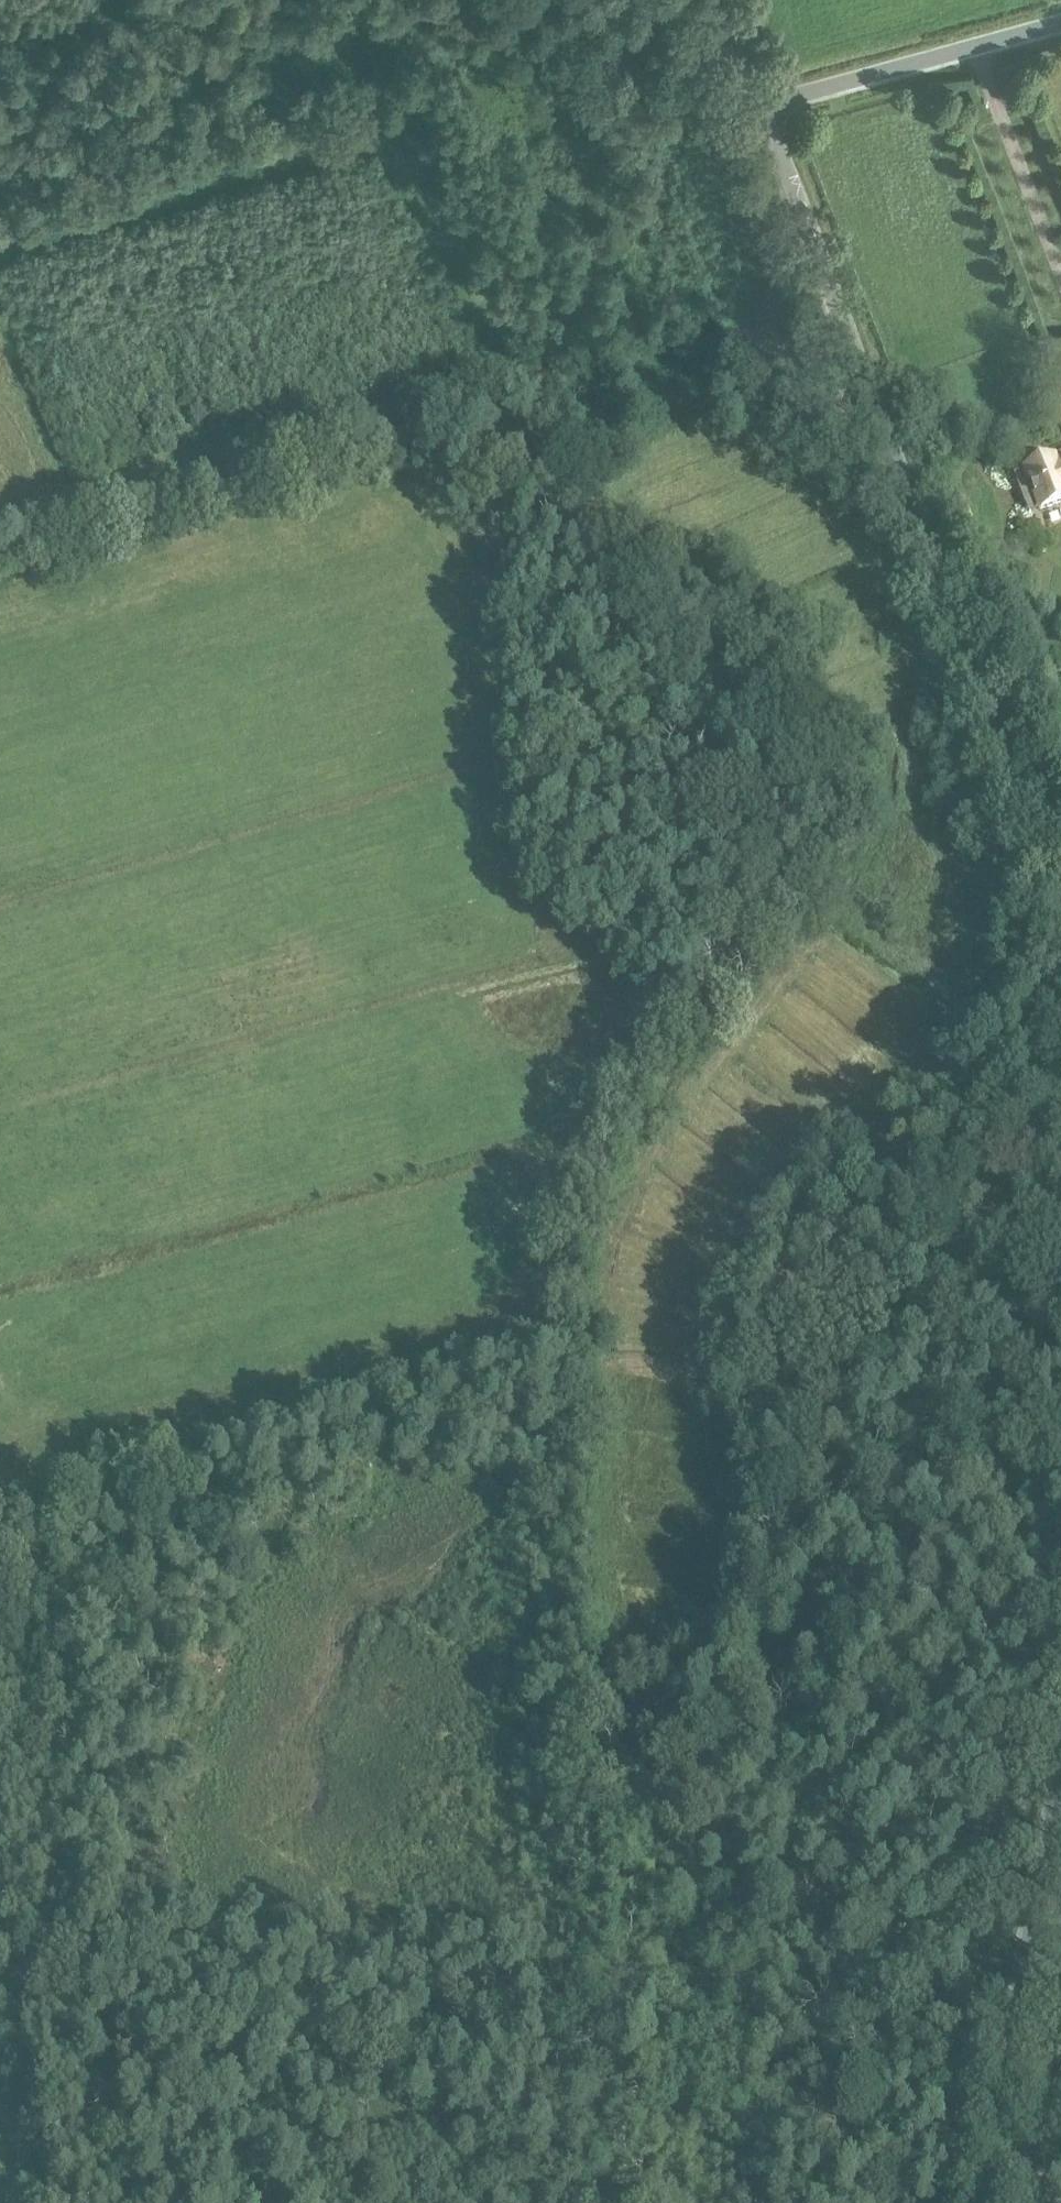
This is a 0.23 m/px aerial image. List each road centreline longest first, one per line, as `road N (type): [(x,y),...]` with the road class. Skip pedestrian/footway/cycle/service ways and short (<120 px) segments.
road 1 (tertiary): [(1060,938),(1025,810),(769,108)]
road 2 (tertiary): [(995,2202),(1016,2022),(1060,1805)]
road 3 (track): [(49,2202),(0,1888)]
road 4 (unclassified): [(769,108),(1060,23)]

